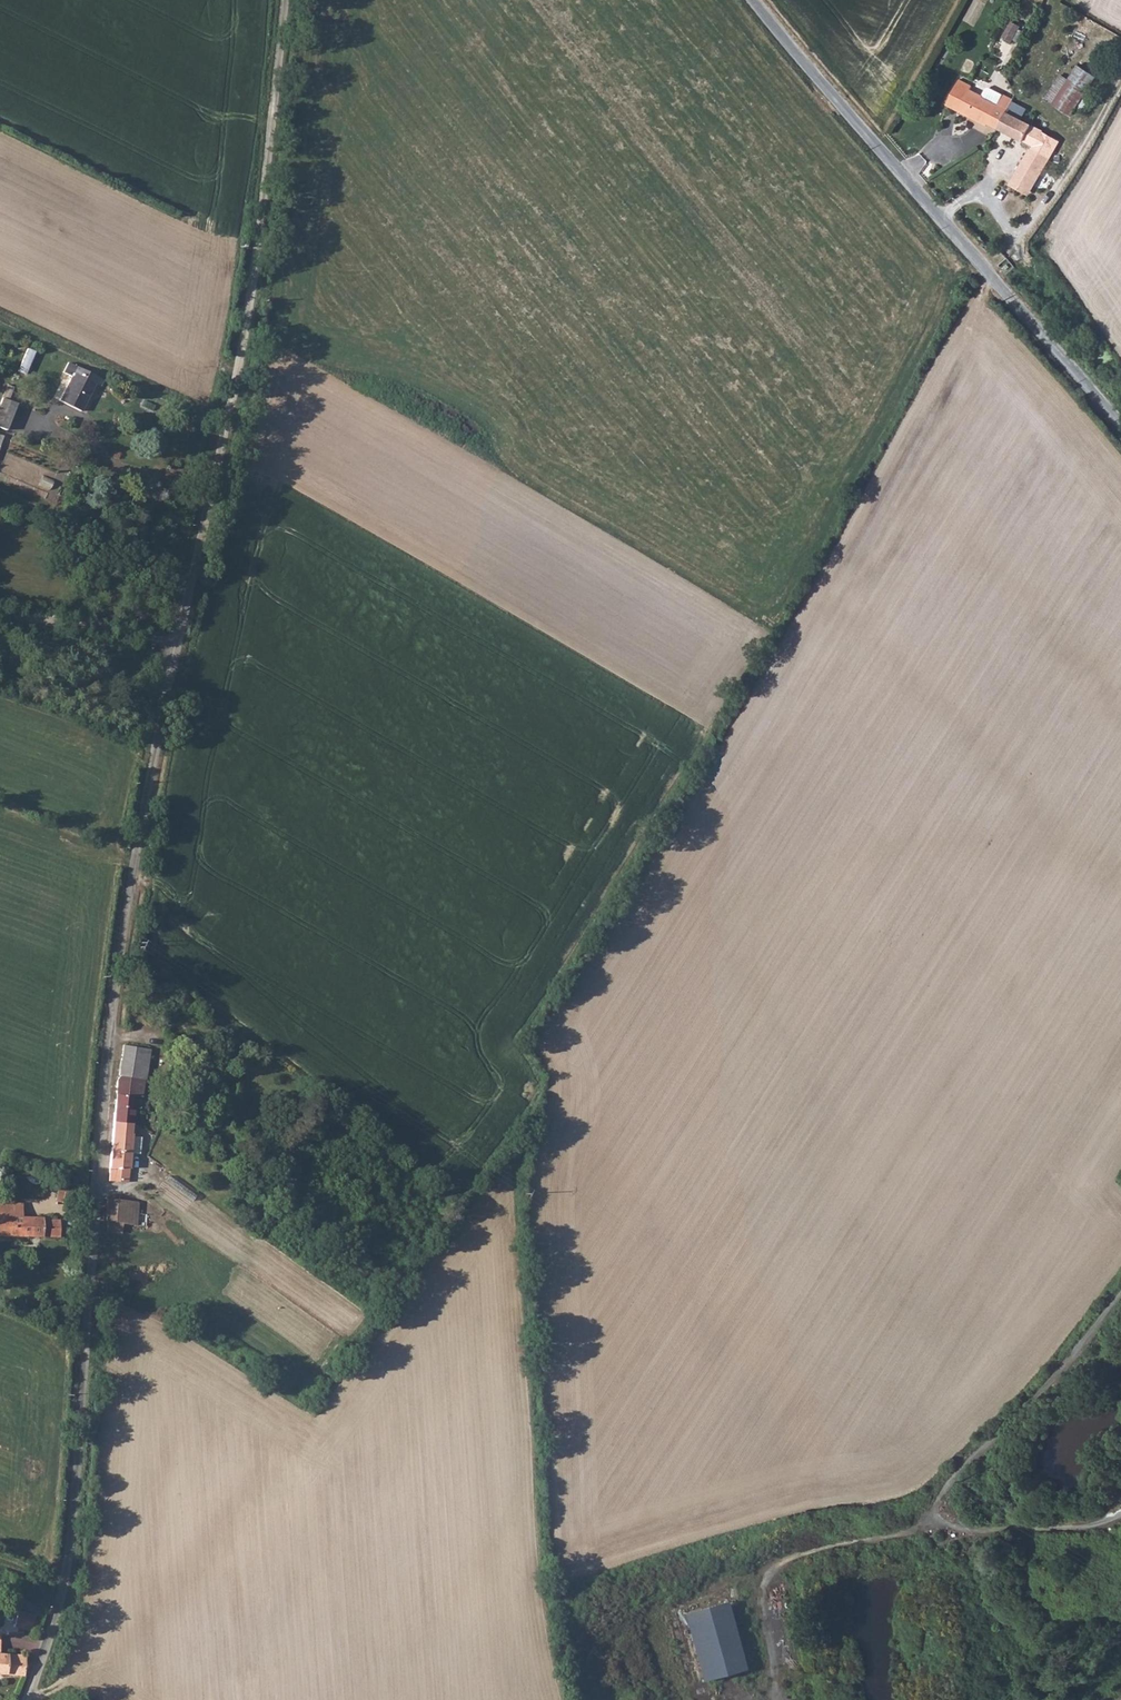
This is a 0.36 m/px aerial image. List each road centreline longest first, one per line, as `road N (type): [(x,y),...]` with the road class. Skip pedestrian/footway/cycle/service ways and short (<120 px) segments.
road 1 (unclassified): [(282,0),(245,381),(173,701),(101,1125),(80,1461),(58,1637),(33,1699)]
road 2 (unclassified): [(1120,425),(755,0)]

